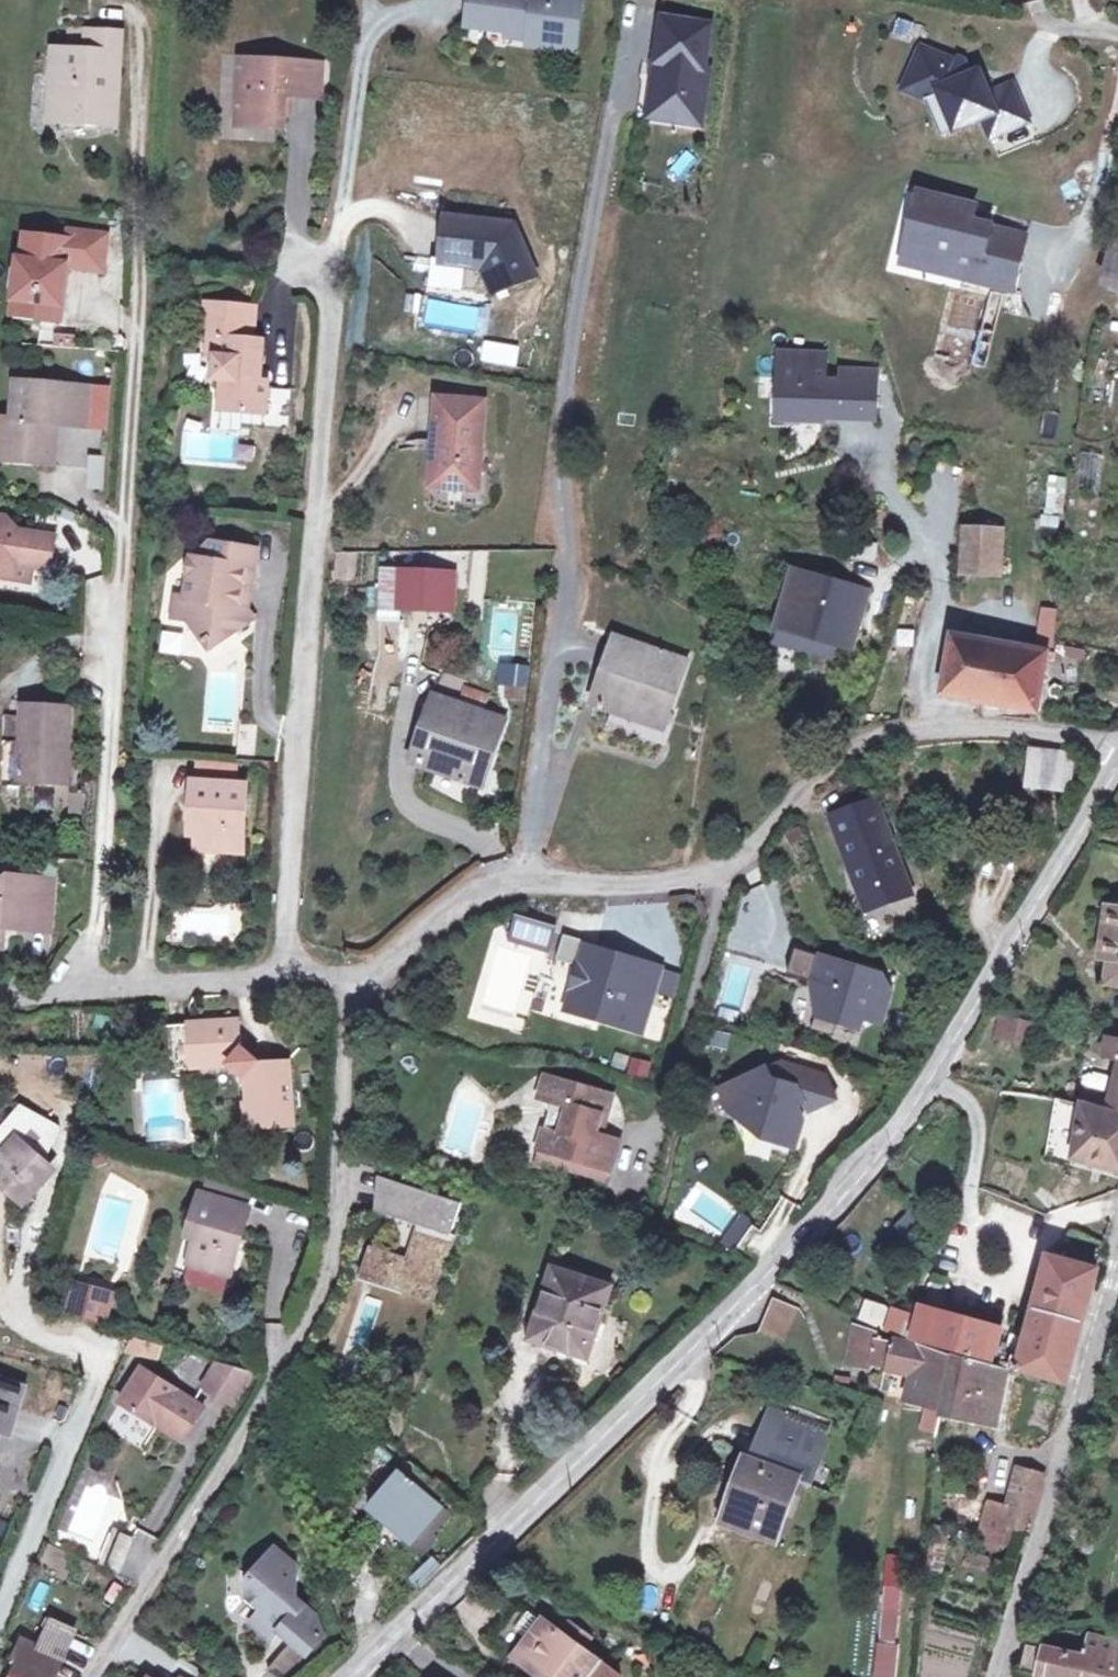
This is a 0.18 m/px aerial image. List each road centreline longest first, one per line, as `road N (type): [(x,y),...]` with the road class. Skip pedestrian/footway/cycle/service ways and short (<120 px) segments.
road 1 (tertiary): [(352,1676),(710,1333),(923,1092),(1117,764)]
road 2 (residential): [(283,980),(355,73)]
road 3 (unclassified): [(350,977),(374,969),(478,891),(526,880),(629,886),(715,873),(748,857),(823,769),(878,735),(985,726),(1117,744)]
road 4 (unclassified): [(98,1676),(335,1277),(350,977)]
road 5 (residential): [(75,989),(95,924),(141,260)]
road 6 (tertiary): [(999,1676),(1117,1249)]
road 7 (residential): [(0,1619),(108,1358)]
road 8 (residential): [(1117,32),(889,8)]
road 9 (residential): [(75,989),(283,980)]

